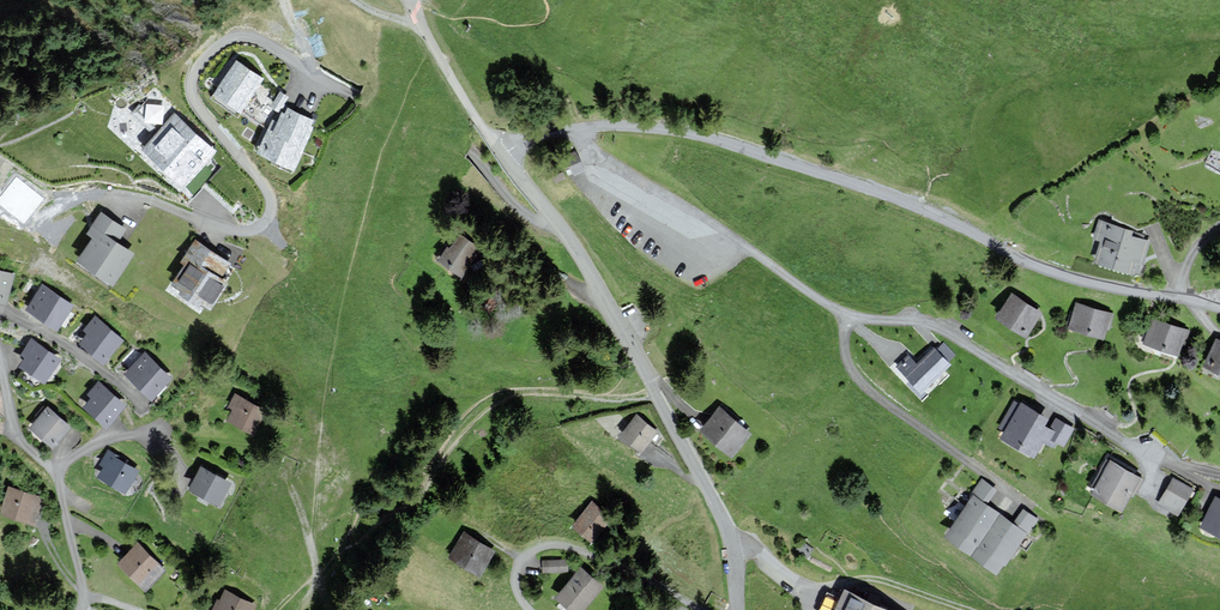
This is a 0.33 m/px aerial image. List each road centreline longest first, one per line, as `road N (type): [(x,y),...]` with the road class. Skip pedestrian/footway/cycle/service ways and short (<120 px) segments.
road 1 (residential): [(117,197),(240,232),(268,219),(272,202),(264,187),(192,88),(210,54),(248,37),(469,153),(524,215),(543,223),(553,218)]
road 2 (residential): [(584,128),(611,167),(732,235),(841,315),(924,325),(1163,460)]
road 3 (residential): [(584,128),(644,126),(733,144),(912,205),(1055,273),(1219,310)]
road 4 (unclassified): [(553,218),(715,506),(738,609)]
road 5 (residential): [(702,609),(584,551),(550,545),(516,571),(530,609)]
road 6 (unclassified): [(412,0),(503,157)]
road 7 (residential): [(59,476),(18,436),(0,355)]
road 8 (residential): [(78,609),(82,584),(59,476)]

